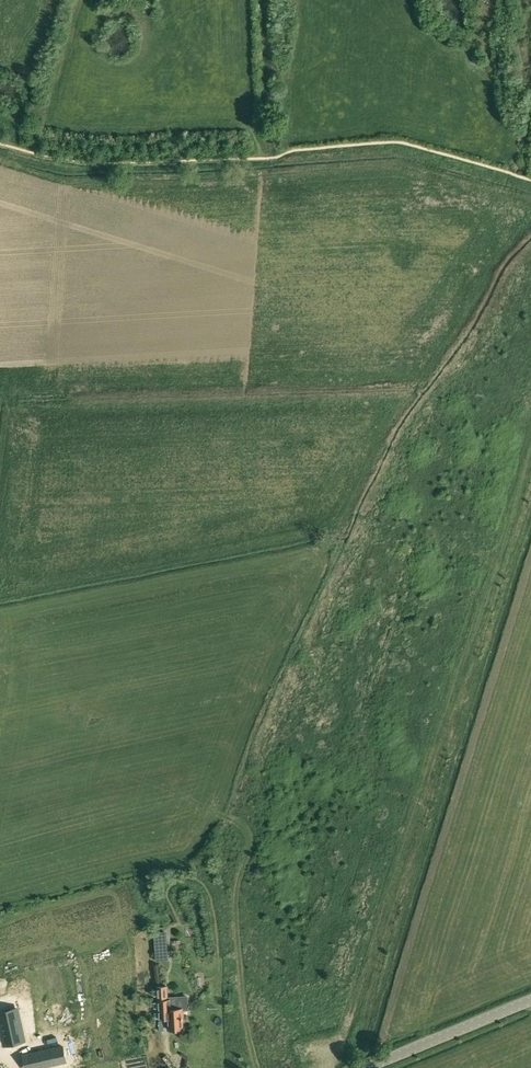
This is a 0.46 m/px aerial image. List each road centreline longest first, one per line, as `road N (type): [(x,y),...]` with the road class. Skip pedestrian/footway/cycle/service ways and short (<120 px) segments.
road 1 (unclassified): [(365,1067),(530,1002)]

